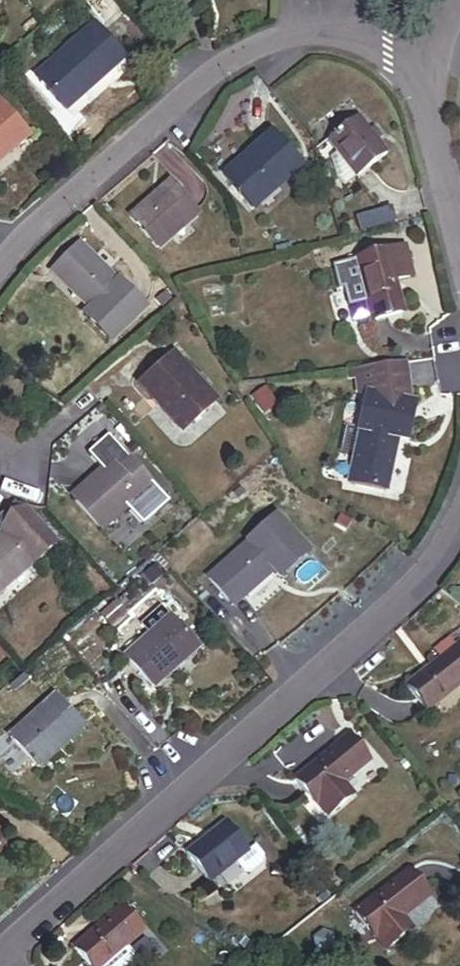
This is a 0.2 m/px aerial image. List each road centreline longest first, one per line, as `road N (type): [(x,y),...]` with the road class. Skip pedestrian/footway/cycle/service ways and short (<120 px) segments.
road 1 (residential): [(2,952),(397,602),(459,535)]
road 2 (residential): [(413,60),(377,40),(334,34),(292,34),(244,50),(167,107),(0,272)]
road 3 (residential): [(459,236),(413,60)]

